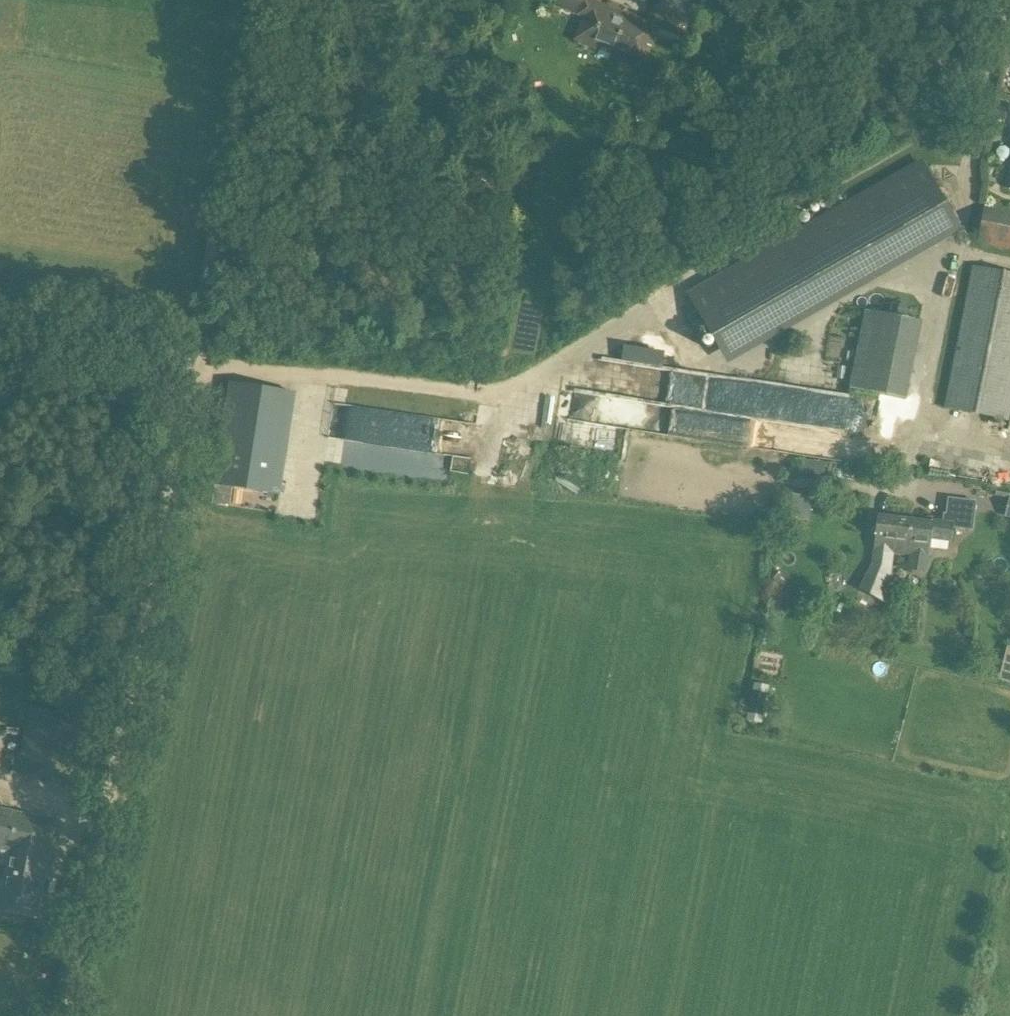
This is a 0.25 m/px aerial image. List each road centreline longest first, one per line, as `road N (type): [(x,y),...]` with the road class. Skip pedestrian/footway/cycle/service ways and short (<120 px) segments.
road 1 (track): [(67,1015),(192,346)]
road 2 (track): [(192,346),(261,0)]
road 3 (track): [(192,346),(0,319)]

